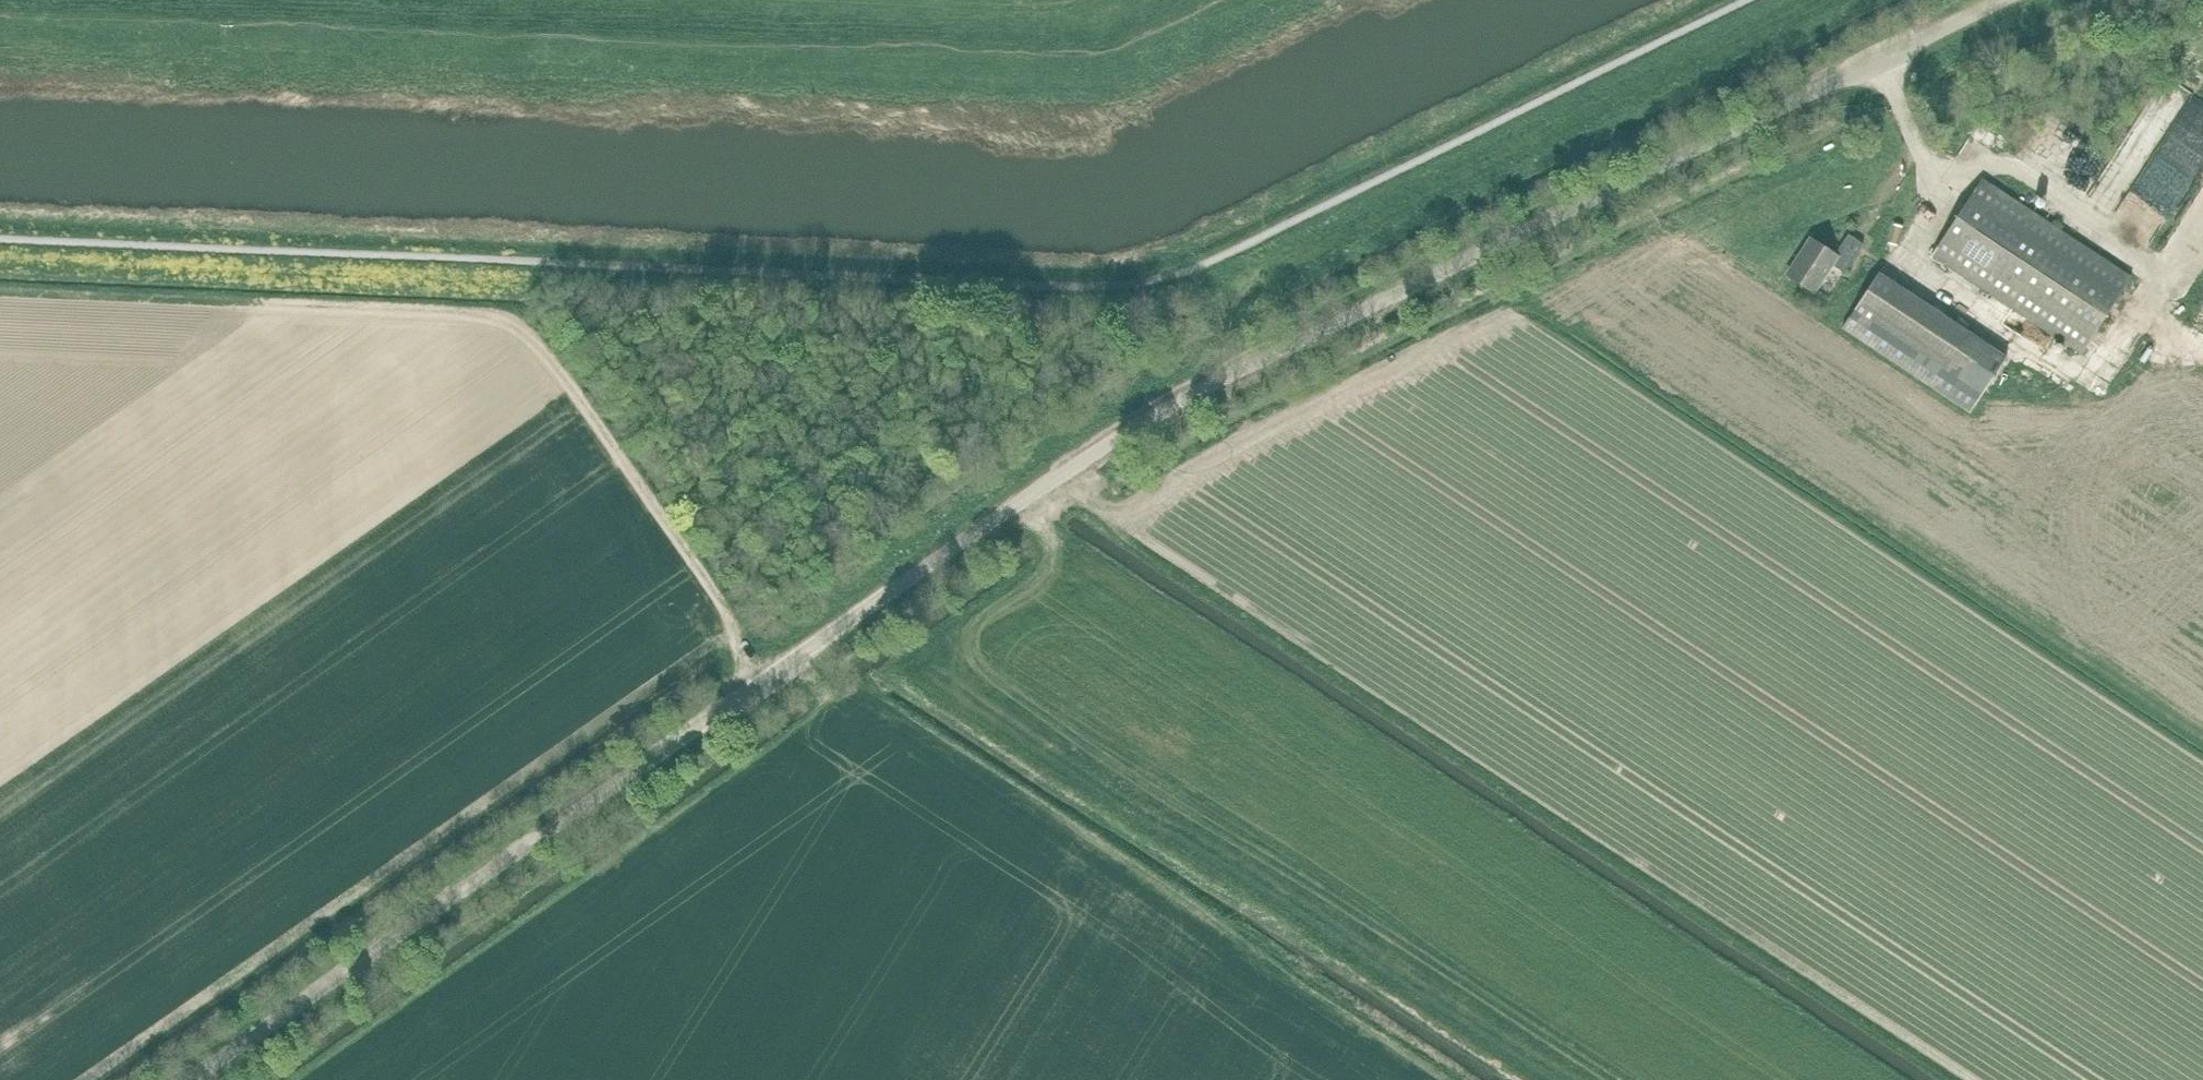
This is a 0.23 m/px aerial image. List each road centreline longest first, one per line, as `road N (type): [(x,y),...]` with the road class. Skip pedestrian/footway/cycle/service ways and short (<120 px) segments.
road 1 (unclassified): [(192,1079),(798,656),(1180,403),(2008,0)]

